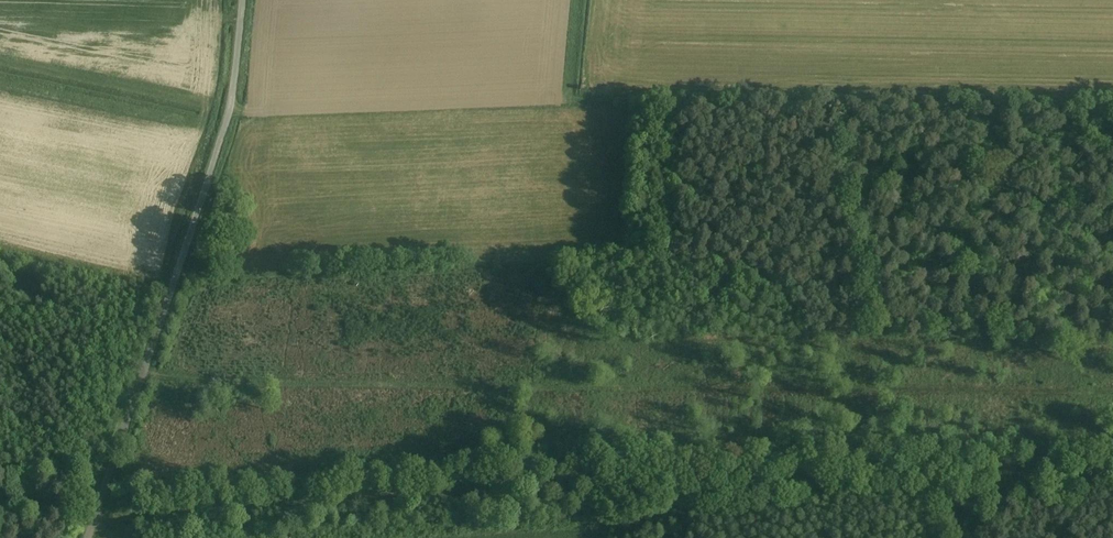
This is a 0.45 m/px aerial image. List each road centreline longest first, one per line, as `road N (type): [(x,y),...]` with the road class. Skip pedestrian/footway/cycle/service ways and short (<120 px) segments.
road 1 (unclassified): [(95,537),(223,136),(243,0)]

